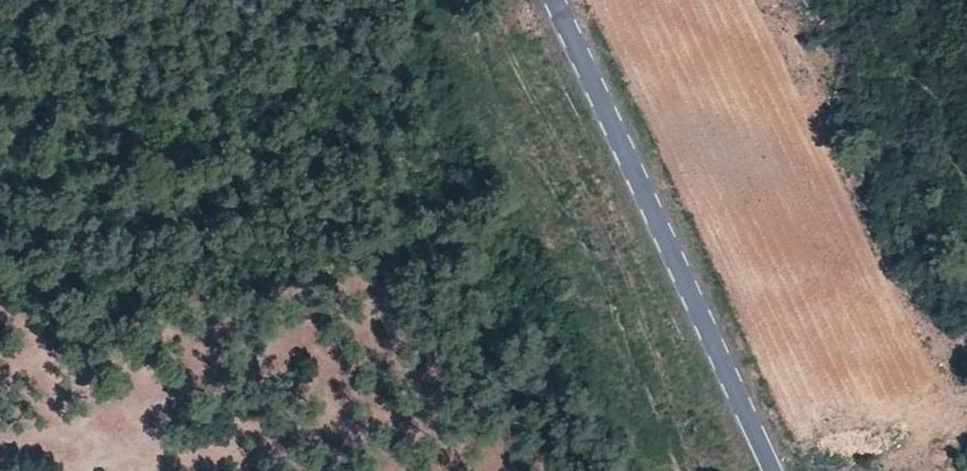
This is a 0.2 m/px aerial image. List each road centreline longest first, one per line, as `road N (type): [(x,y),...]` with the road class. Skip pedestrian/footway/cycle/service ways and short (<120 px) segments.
road 1 (tertiary): [(555,0),(772,470)]

